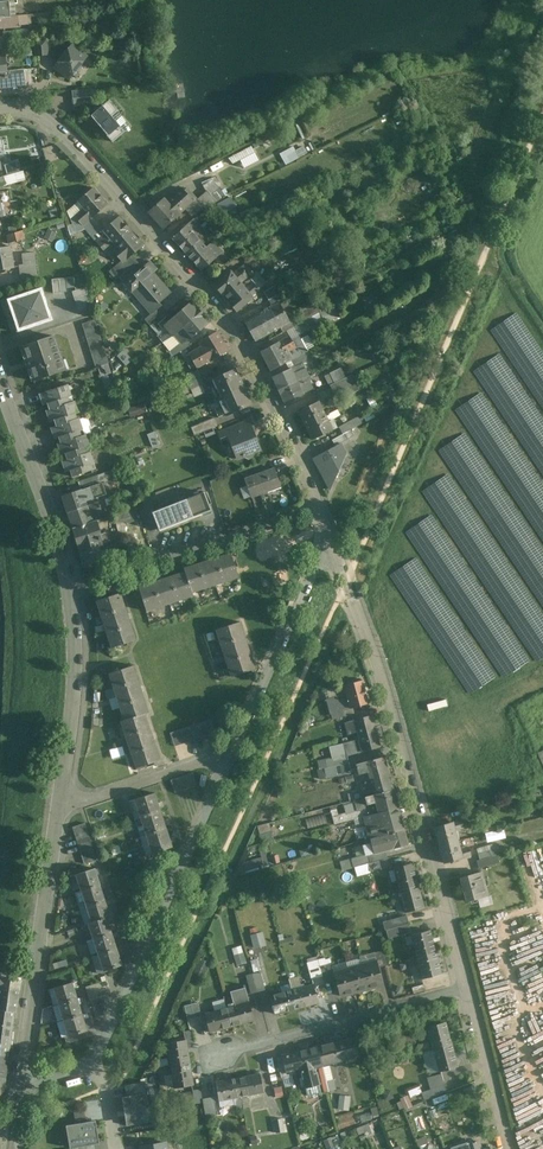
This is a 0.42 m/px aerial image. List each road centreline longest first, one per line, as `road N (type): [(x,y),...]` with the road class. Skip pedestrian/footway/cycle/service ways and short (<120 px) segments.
road 1 (residential): [(0,114),(32,112),(69,137),(239,333),(318,504)]
road 2 (residential): [(333,542),(400,740),(464,988)]
road 3 (residential): [(92,1065),(234,749)]
road 4 (tertiary): [(20,1083),(61,807)]
road 5 (residential): [(210,1059),(464,988)]
road 6 (residential): [(74,591),(318,504)]
road 7 (tertiary): [(74,591),(0,368)]
road 8 (residential): [(234,749),(333,542)]
road 9 (tertiary): [(61,807),(78,649),(74,591)]
road 10 (residential): [(61,807),(234,749)]
road 11 (residential): [(464,988),(504,1148)]

